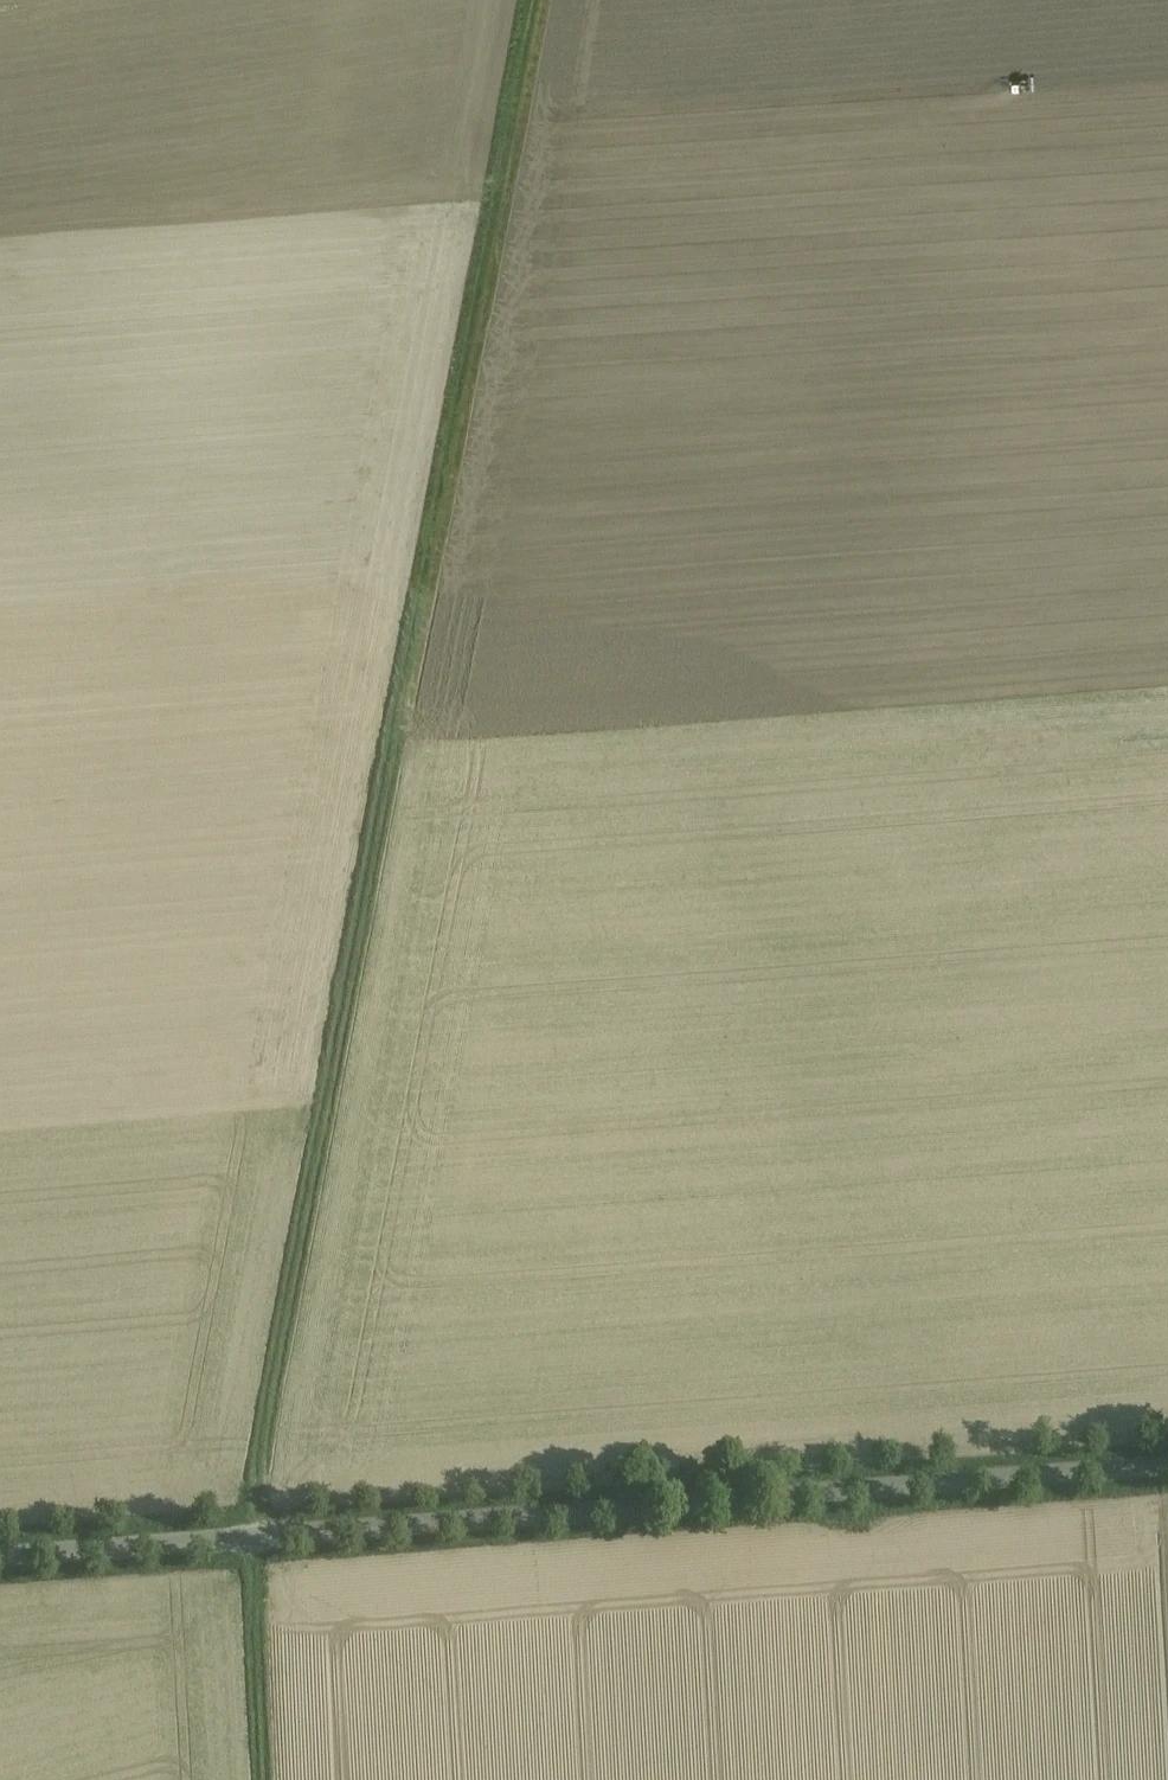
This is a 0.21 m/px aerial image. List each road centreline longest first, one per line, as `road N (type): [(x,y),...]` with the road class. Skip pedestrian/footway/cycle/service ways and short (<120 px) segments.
road 1 (track): [(541,0),(326,1124),(258,1537)]
road 2 (unclassified): [(1167,1469),(0,1556)]

